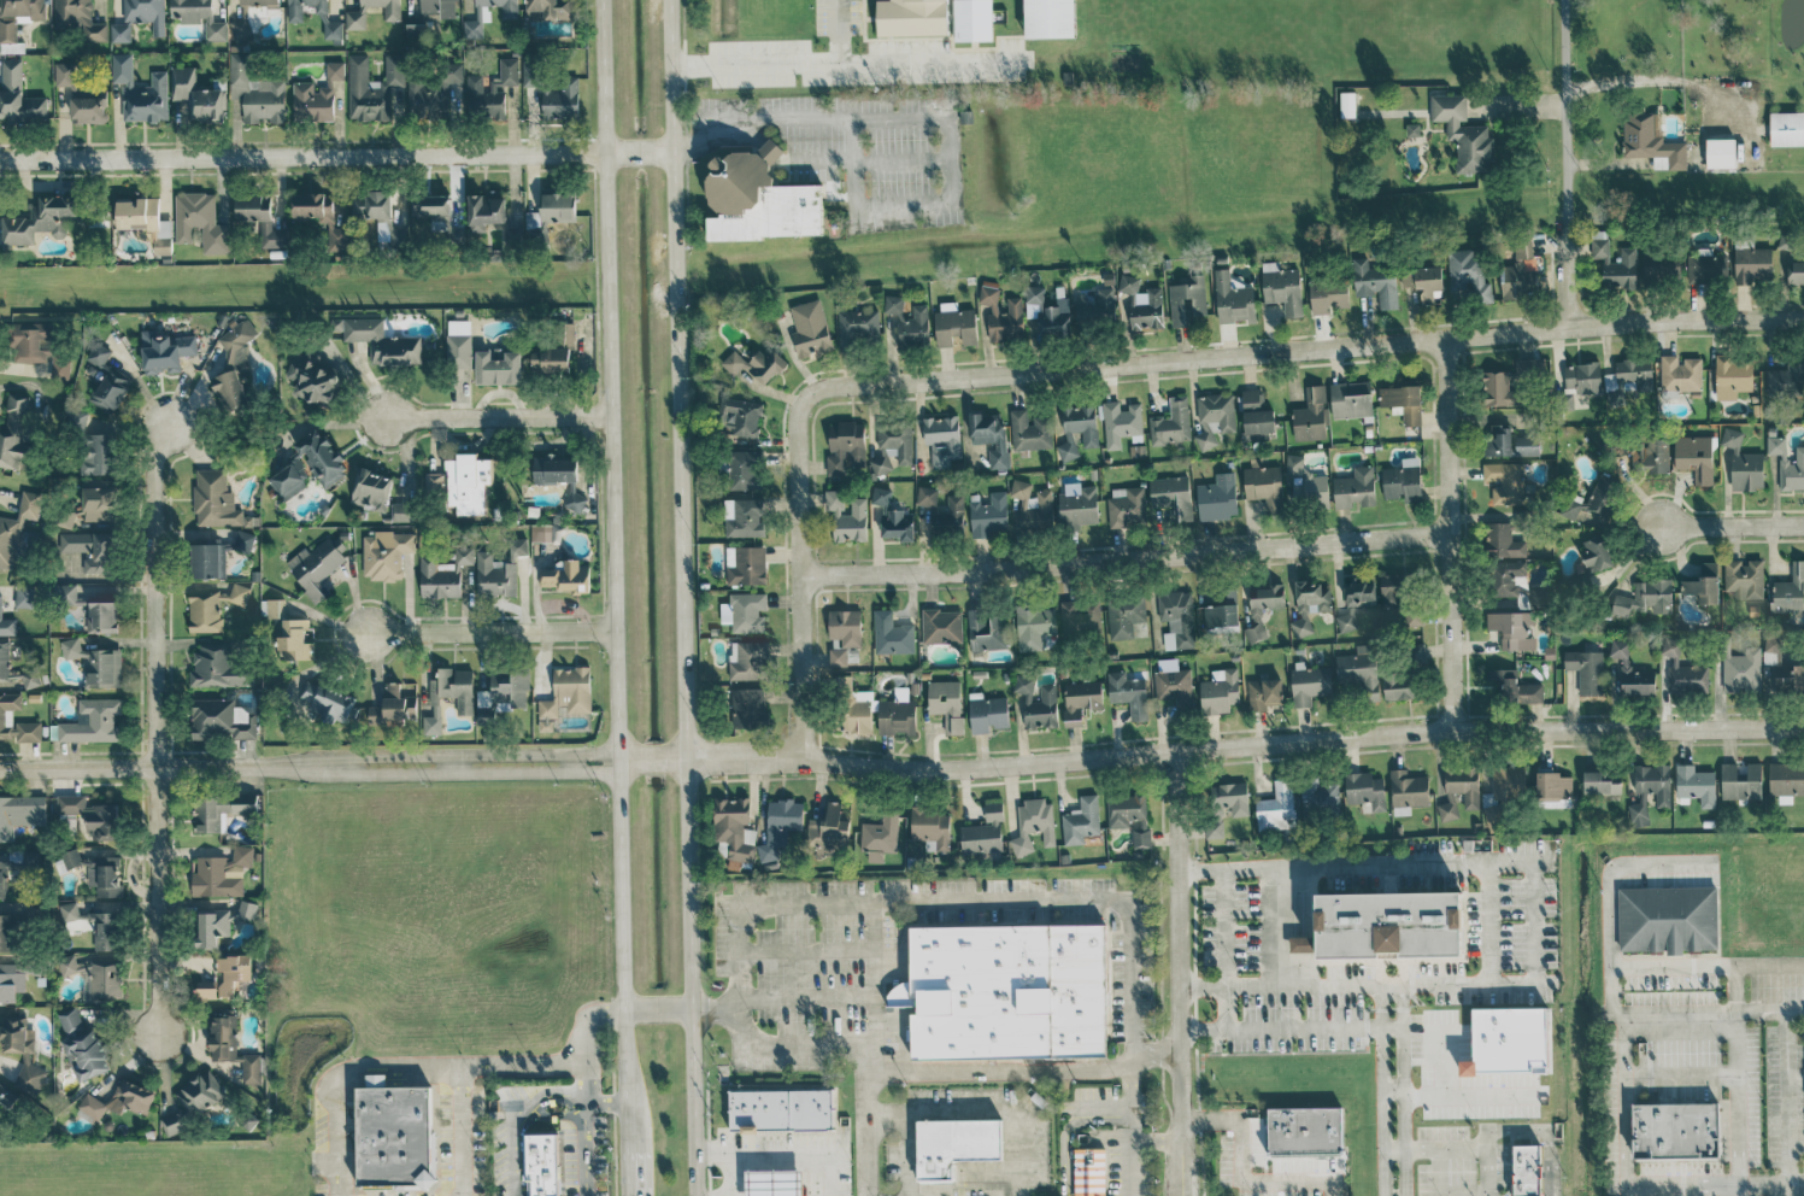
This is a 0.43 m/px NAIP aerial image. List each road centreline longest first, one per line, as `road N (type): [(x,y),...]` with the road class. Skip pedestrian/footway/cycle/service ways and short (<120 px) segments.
road 1 (residential): [(0,767),(805,757),(927,772),(1455,729),(1803,727)]
road 2 (secondary): [(698,1195),(669,0)]
road 3 (secondary): [(598,0),(630,1150)]
road 4 (residential): [(803,401),(841,387),(1632,321),(1803,318)]
road 5 (residential): [(0,159),(676,153)]
road 6 (residential): [(799,573),(991,571),(1450,533)]
road 7 (residential): [(170,424),(149,468),(158,1034)]
road 8 (residential): [(1181,751),(1182,1195)]
road 9 (residential): [(1447,339),(1455,729)]
road 10 (residential): [(803,401),(797,436),(805,757)]
road 11 (residential): [(1569,327),(1563,0)]
road 12 (residential): [(617,634),(369,634)]
road 13 (residential): [(612,420),(387,421)]
road 14 (residential): [(1658,524),(1803,525)]

